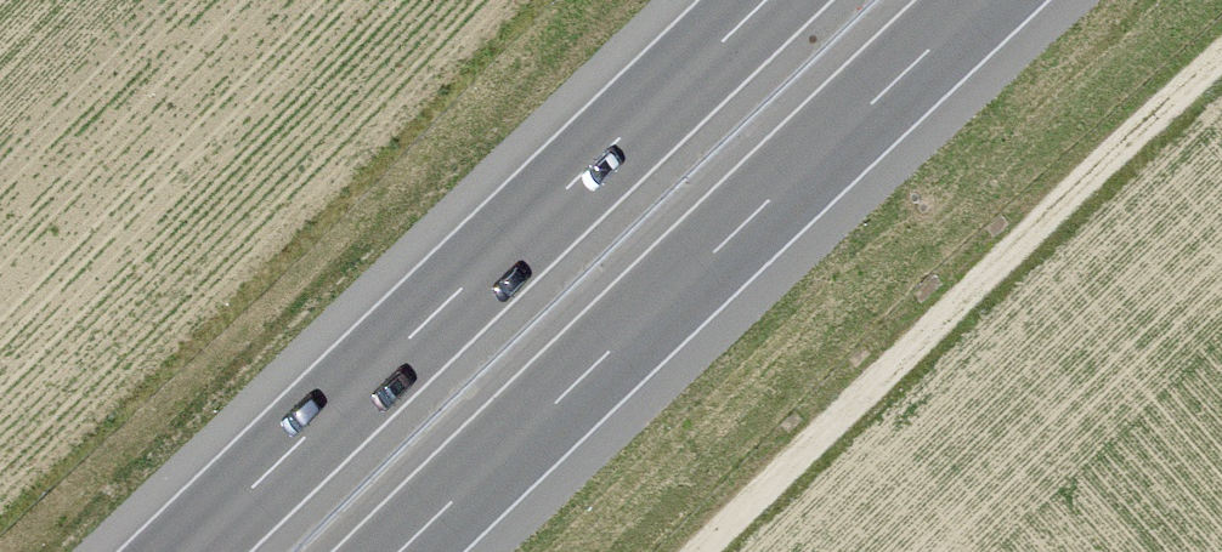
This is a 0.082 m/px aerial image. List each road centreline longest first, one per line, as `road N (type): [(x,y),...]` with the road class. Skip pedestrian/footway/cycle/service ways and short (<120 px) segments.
road 1 (motorway): [(400,551),(983,0)]
road 2 (motorway): [(766,0),(185,551)]
road 3 (track): [(699,551),(1221,57)]

